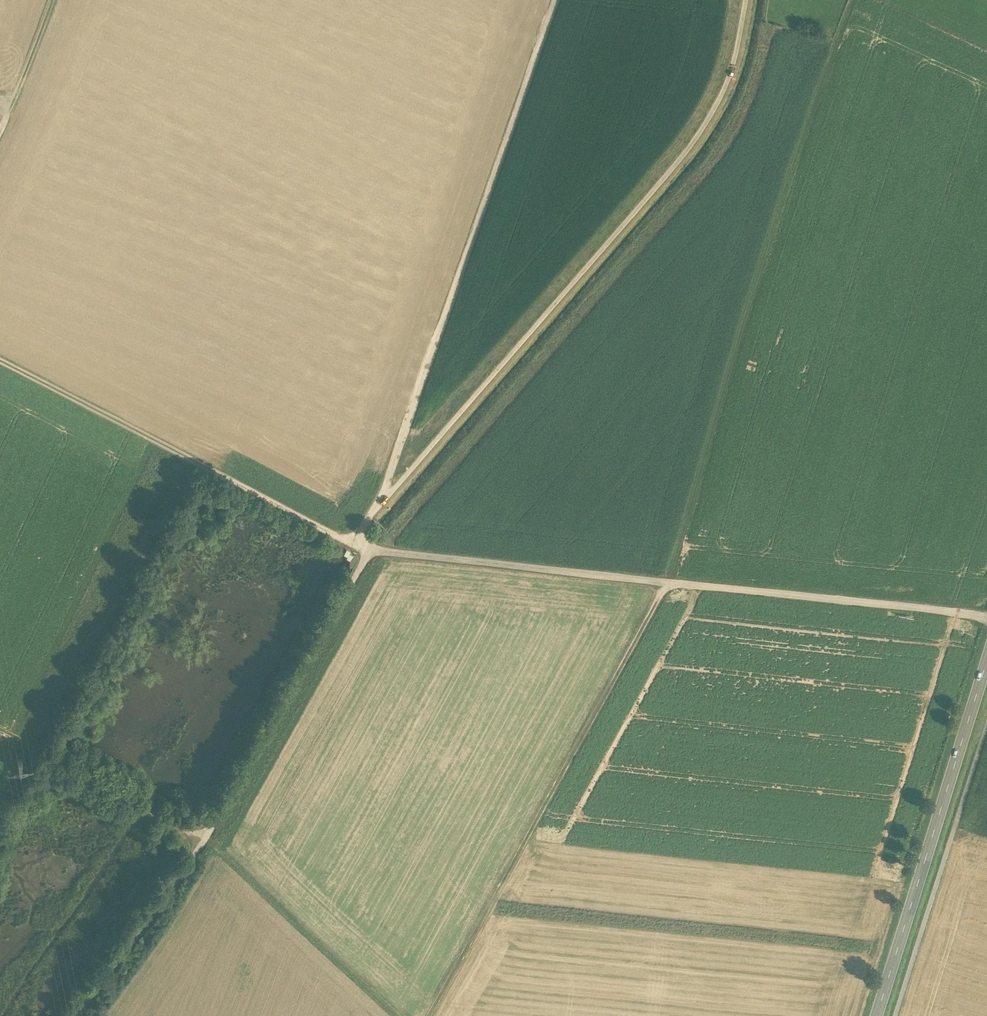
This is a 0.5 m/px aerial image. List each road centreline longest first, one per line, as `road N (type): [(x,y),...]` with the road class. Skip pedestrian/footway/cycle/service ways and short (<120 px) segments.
road 1 (track): [(747,0),(729,78),(687,154),(366,523),(367,551),(204,843),(78,1015)]
road 2 (track): [(986,619),(367,551),(0,362)]
road 3 (track): [(665,585),(834,52)]
road 4 (track): [(556,0),(385,500)]
road 5 (track): [(429,1015),(662,585)]
road 6 (primary): [(877,1015),(986,661)]
road 7 (track): [(207,838),(394,1015)]
road 8 (track): [(0,729),(204,843)]
road 9 (track): [(0,126),(50,0)]

